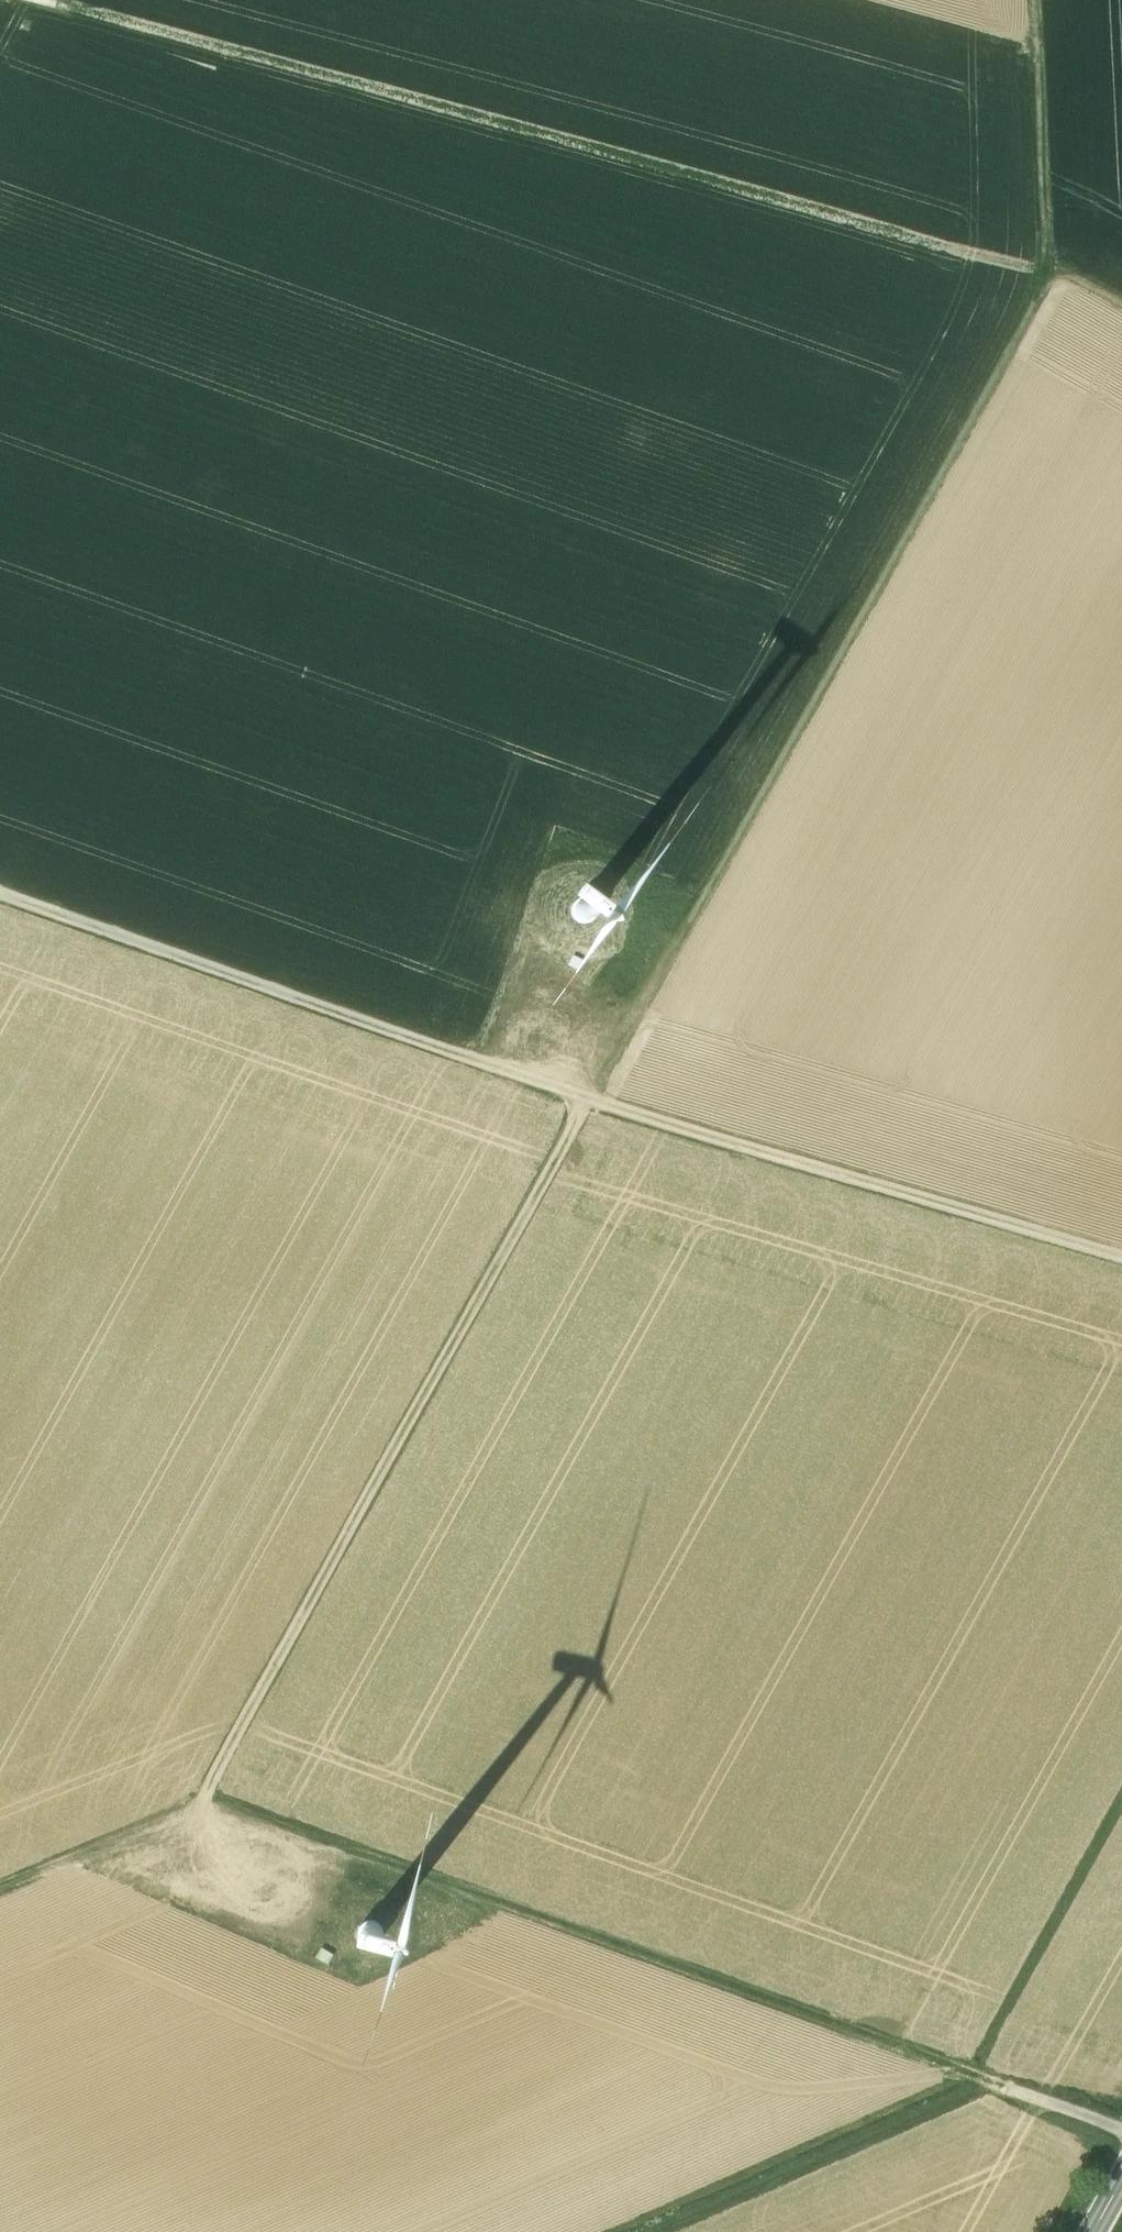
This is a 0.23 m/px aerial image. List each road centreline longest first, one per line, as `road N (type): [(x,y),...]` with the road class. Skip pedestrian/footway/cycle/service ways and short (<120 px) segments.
road 1 (track): [(1121,1253),(517,1076),(0,893)]
road 2 (track): [(989,2079),(209,1790),(201,1805),(0,1886)]
road 3 (track): [(1044,265),(57,0)]
road 4 (track): [(596,1099),(1053,270)]
road 5 (track): [(209,1790),(585,1096)]
road 6 (track): [(663,2231),(989,2079)]
road 7 (track): [(1033,0),(1044,265),(1121,306)]
road 8 (track): [(517,1076),(574,915)]
road 9 (track): [(989,2079),(1121,2130)]

